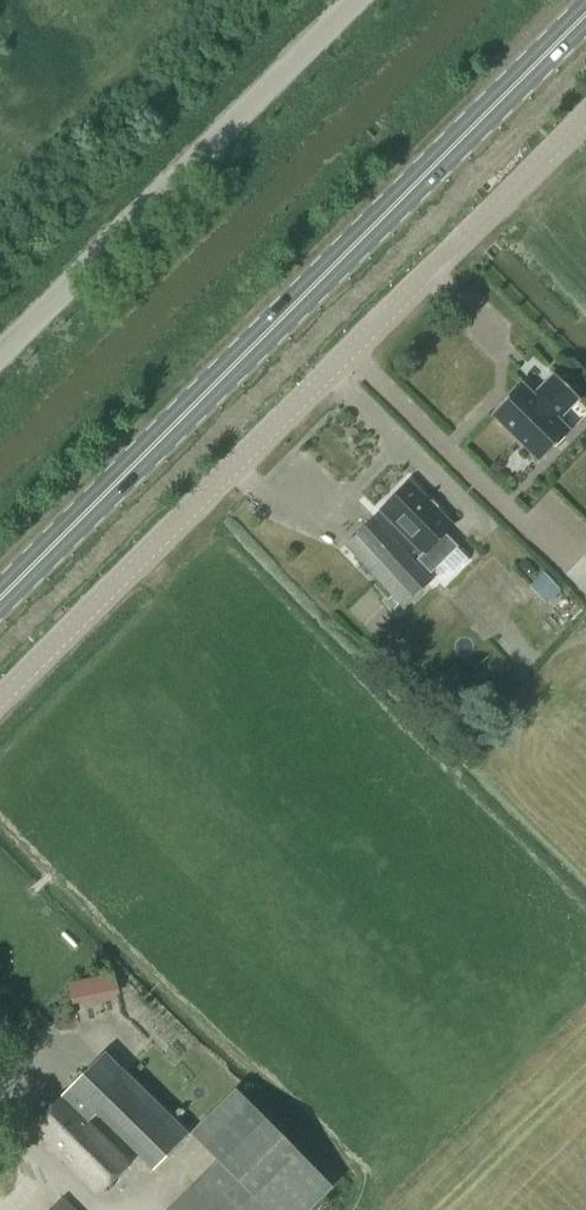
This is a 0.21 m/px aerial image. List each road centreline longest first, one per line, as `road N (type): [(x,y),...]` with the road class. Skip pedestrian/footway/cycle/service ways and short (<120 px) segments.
road 1 (secondary): [(0,611),(585,22)]
road 2 (unclassified): [(0,703),(585,117)]
road 3 (unclassified): [(0,354),(357,0)]

